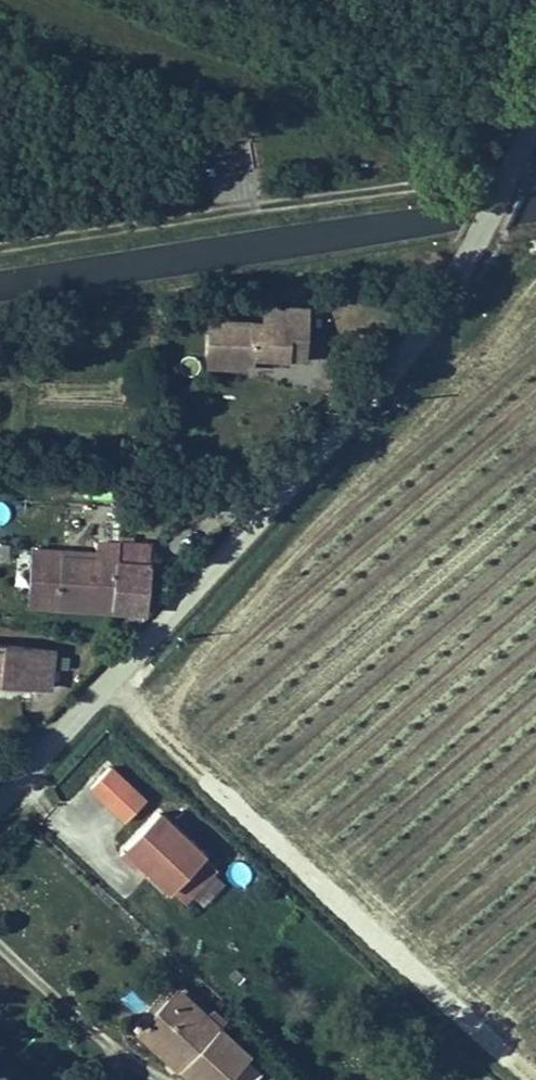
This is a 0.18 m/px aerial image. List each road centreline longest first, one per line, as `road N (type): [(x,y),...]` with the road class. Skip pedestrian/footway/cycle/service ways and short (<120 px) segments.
road 1 (residential): [(535,111),(433,314),(255,526),(0,799)]
road 2 (track): [(0,249),(415,189),(513,156)]

